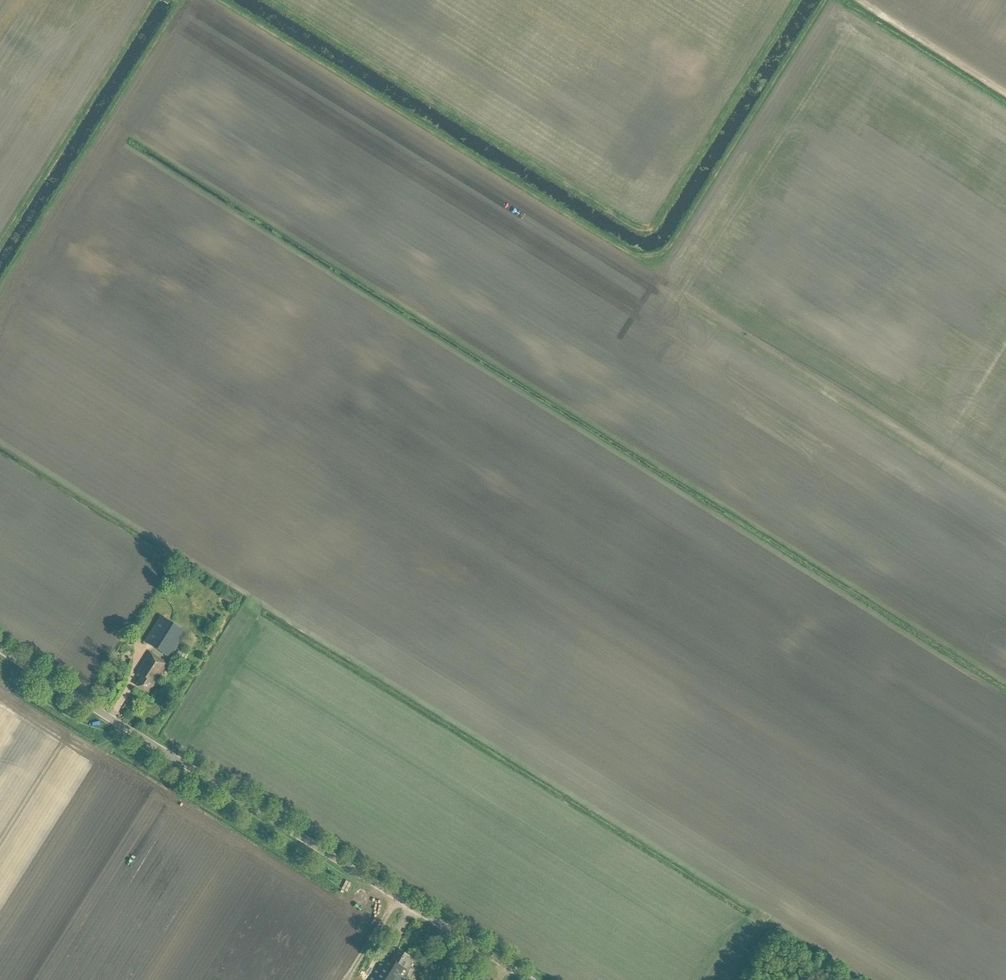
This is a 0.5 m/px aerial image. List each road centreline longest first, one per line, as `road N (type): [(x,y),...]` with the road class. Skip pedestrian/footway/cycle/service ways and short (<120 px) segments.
road 1 (track): [(227,0),(640,256),(660,256),(678,237),(828,0)]
road 2 (unclassified): [(529,979),(0,649)]
road 3 (track): [(0,291),(180,0)]
road 4 (track): [(1005,91),(862,0)]

